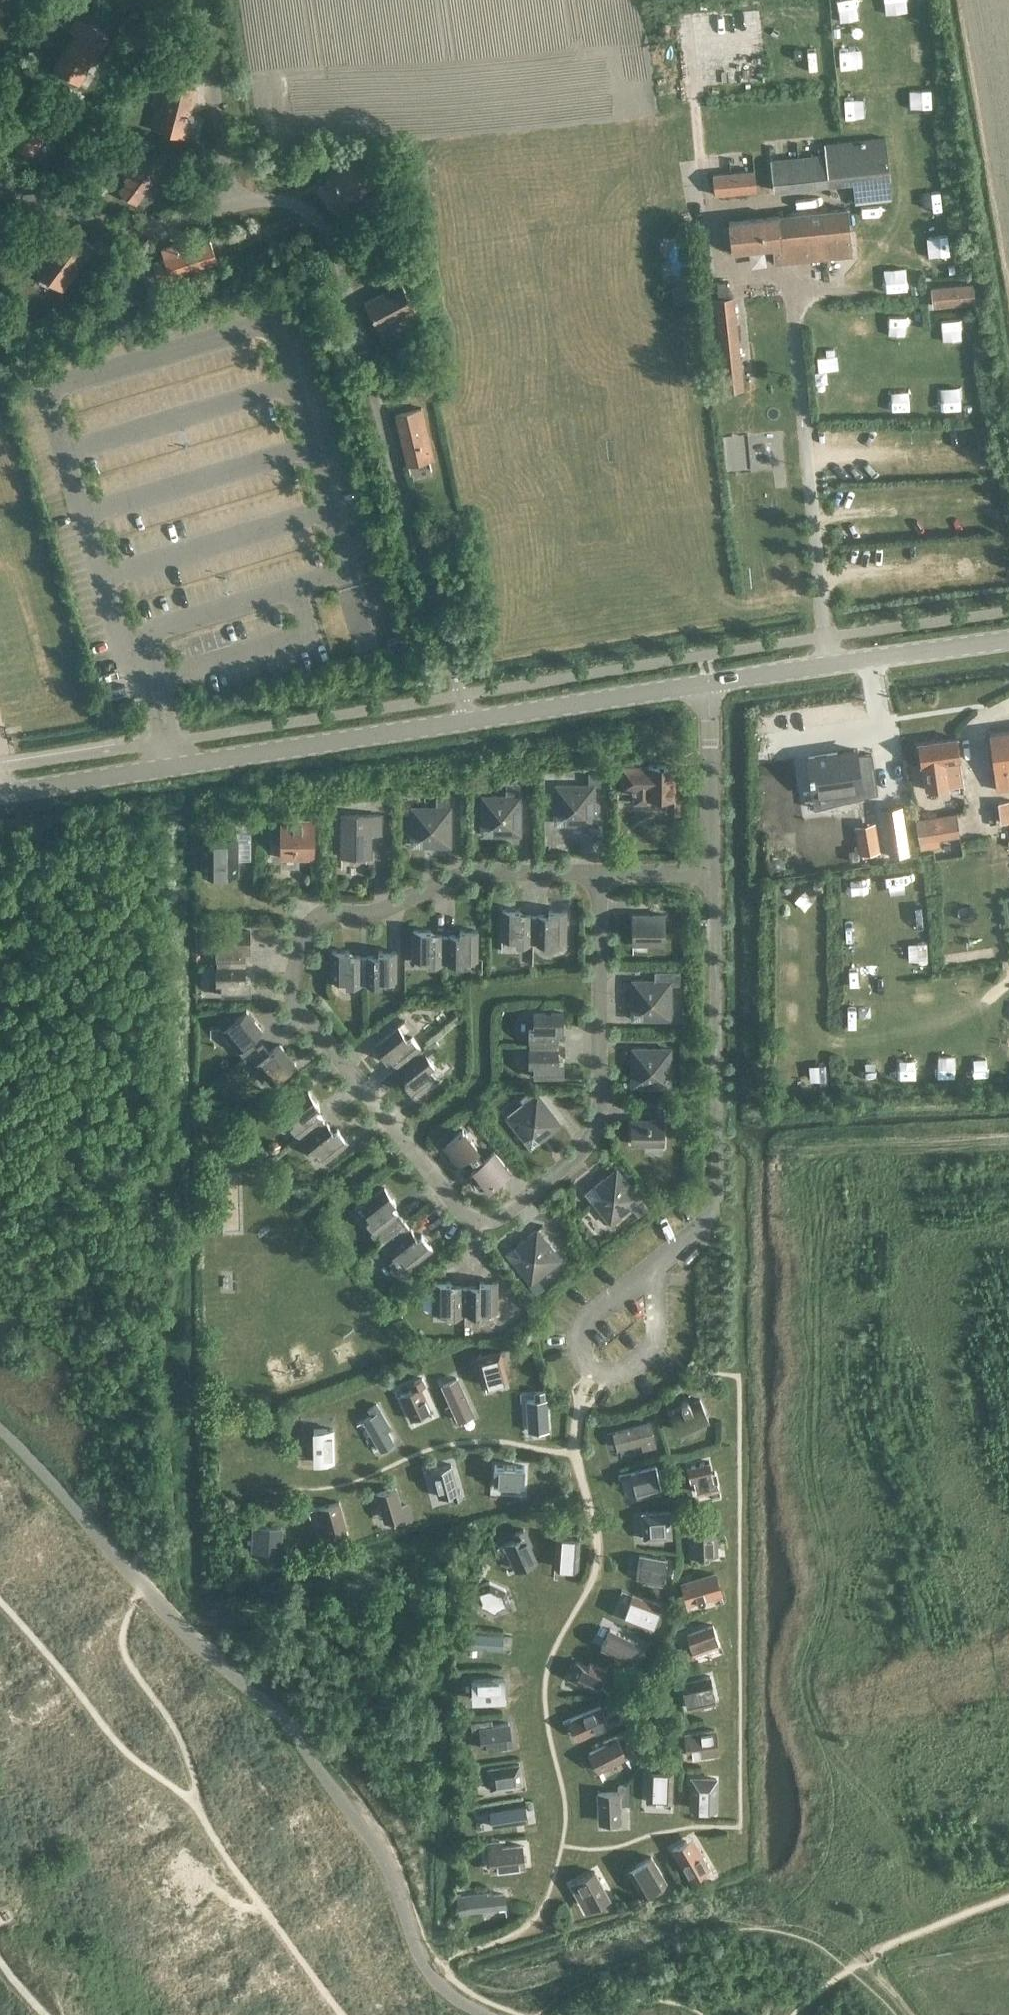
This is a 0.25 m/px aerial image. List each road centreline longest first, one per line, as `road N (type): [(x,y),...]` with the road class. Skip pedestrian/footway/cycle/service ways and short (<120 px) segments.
road 1 (residential): [(597,870),(596,1118),(586,1143),(562,1166),(498,1215),(475,1217),(458,1206),(299,1009),(292,984),(309,920),(328,911),(370,911),(460,871),(495,869)]
road 2 (residential): [(469,719),(335,251),(324,226),(289,201),(228,202)]
road 3 (unclassified): [(0,792),(469,719)]
road 4 (residential): [(712,869),(712,1202),(660,1260)]
road 5 (unclassified): [(709,682),(1008,638)]
road 6 (unclassified): [(469,719),(709,682)]
road 7 (residential): [(660,1260),(594,1311),(582,1328),(581,1354),(611,1375),(636,1368),(657,1328)]
road 8 (residential): [(228,202),(166,223),(107,223),(0,189)]
road 9 (residential): [(228,202),(202,0)]
road 10 (residential): [(709,682),(712,869)]

